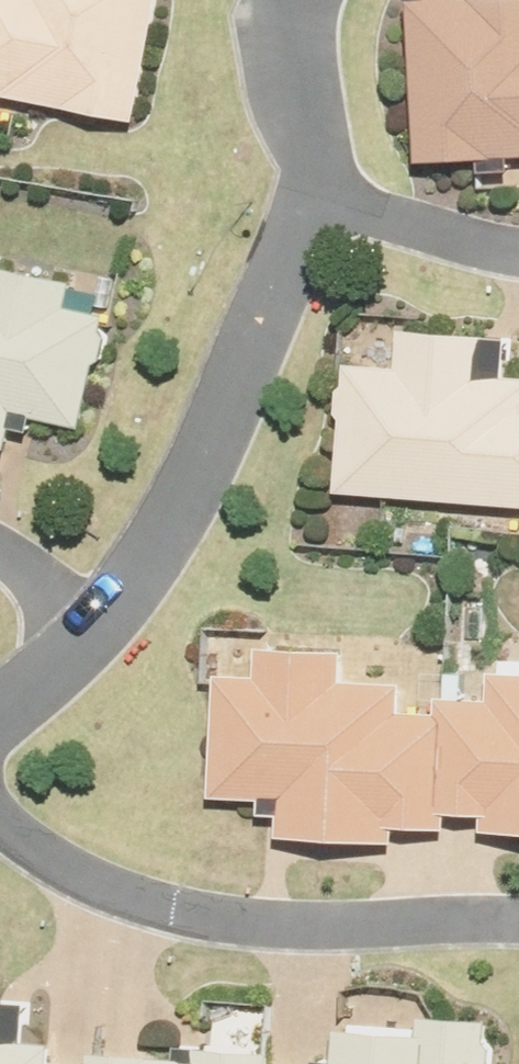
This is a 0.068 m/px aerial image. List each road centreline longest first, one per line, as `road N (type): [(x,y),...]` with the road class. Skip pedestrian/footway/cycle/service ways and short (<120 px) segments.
road 1 (residential): [(518,923),(264,931),(167,915),(80,878),(0,815)]
road 2 (residential): [(312,207),(255,368),(184,507),(99,635)]
road 3 (residential): [(518,254),(312,207)]
road 4 (residential): [(302,0),(290,119),(312,207)]
road 5 (residential): [(0,553),(27,566),(99,635)]
road 6 (residential): [(99,635),(0,715)]

